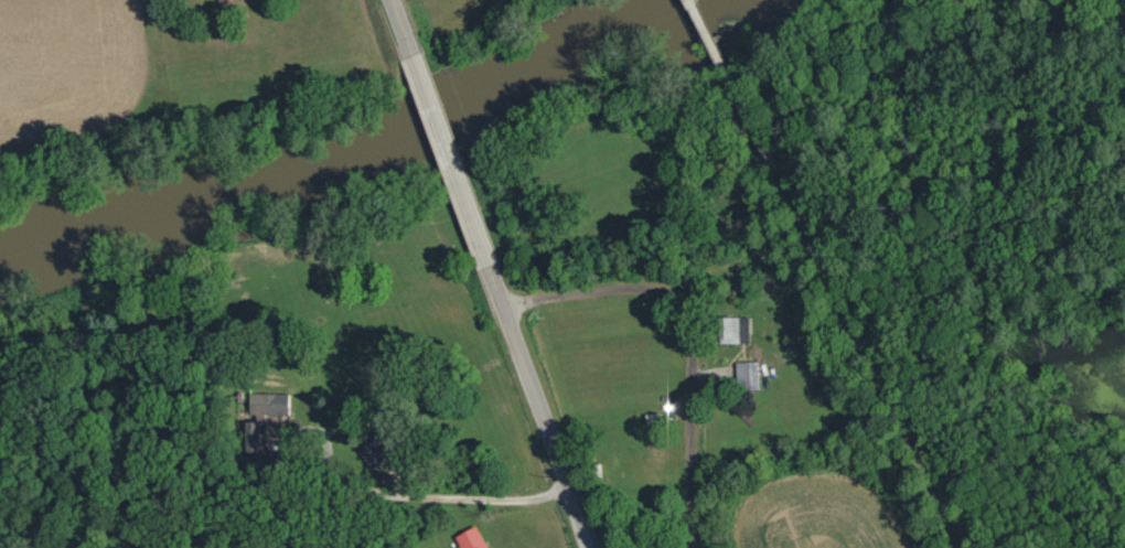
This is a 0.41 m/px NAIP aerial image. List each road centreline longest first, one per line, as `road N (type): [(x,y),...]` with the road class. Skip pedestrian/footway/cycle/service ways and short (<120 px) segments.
road 1 (residential): [(590,547),(488,265)]
road 2 (residential): [(691,547),(692,323),(682,293)]
road 3 (residential): [(488,265),(410,54)]
road 4 (residential): [(682,293),(650,286),(592,289),(503,308)]

